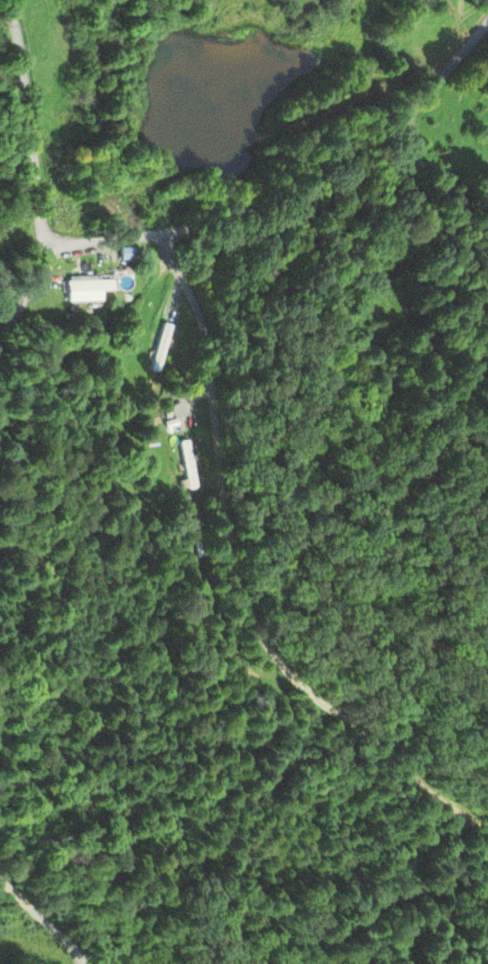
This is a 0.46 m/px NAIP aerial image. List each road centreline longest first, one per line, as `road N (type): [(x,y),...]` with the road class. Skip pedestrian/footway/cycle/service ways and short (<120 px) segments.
road 1 (residential): [(487,853),(366,797),(289,709),(217,582),(173,433),(169,225)]
road 2 (residential): [(51,248),(274,199),(366,146),(487,15)]
road 3 (residential): [(51,248),(10,0)]

